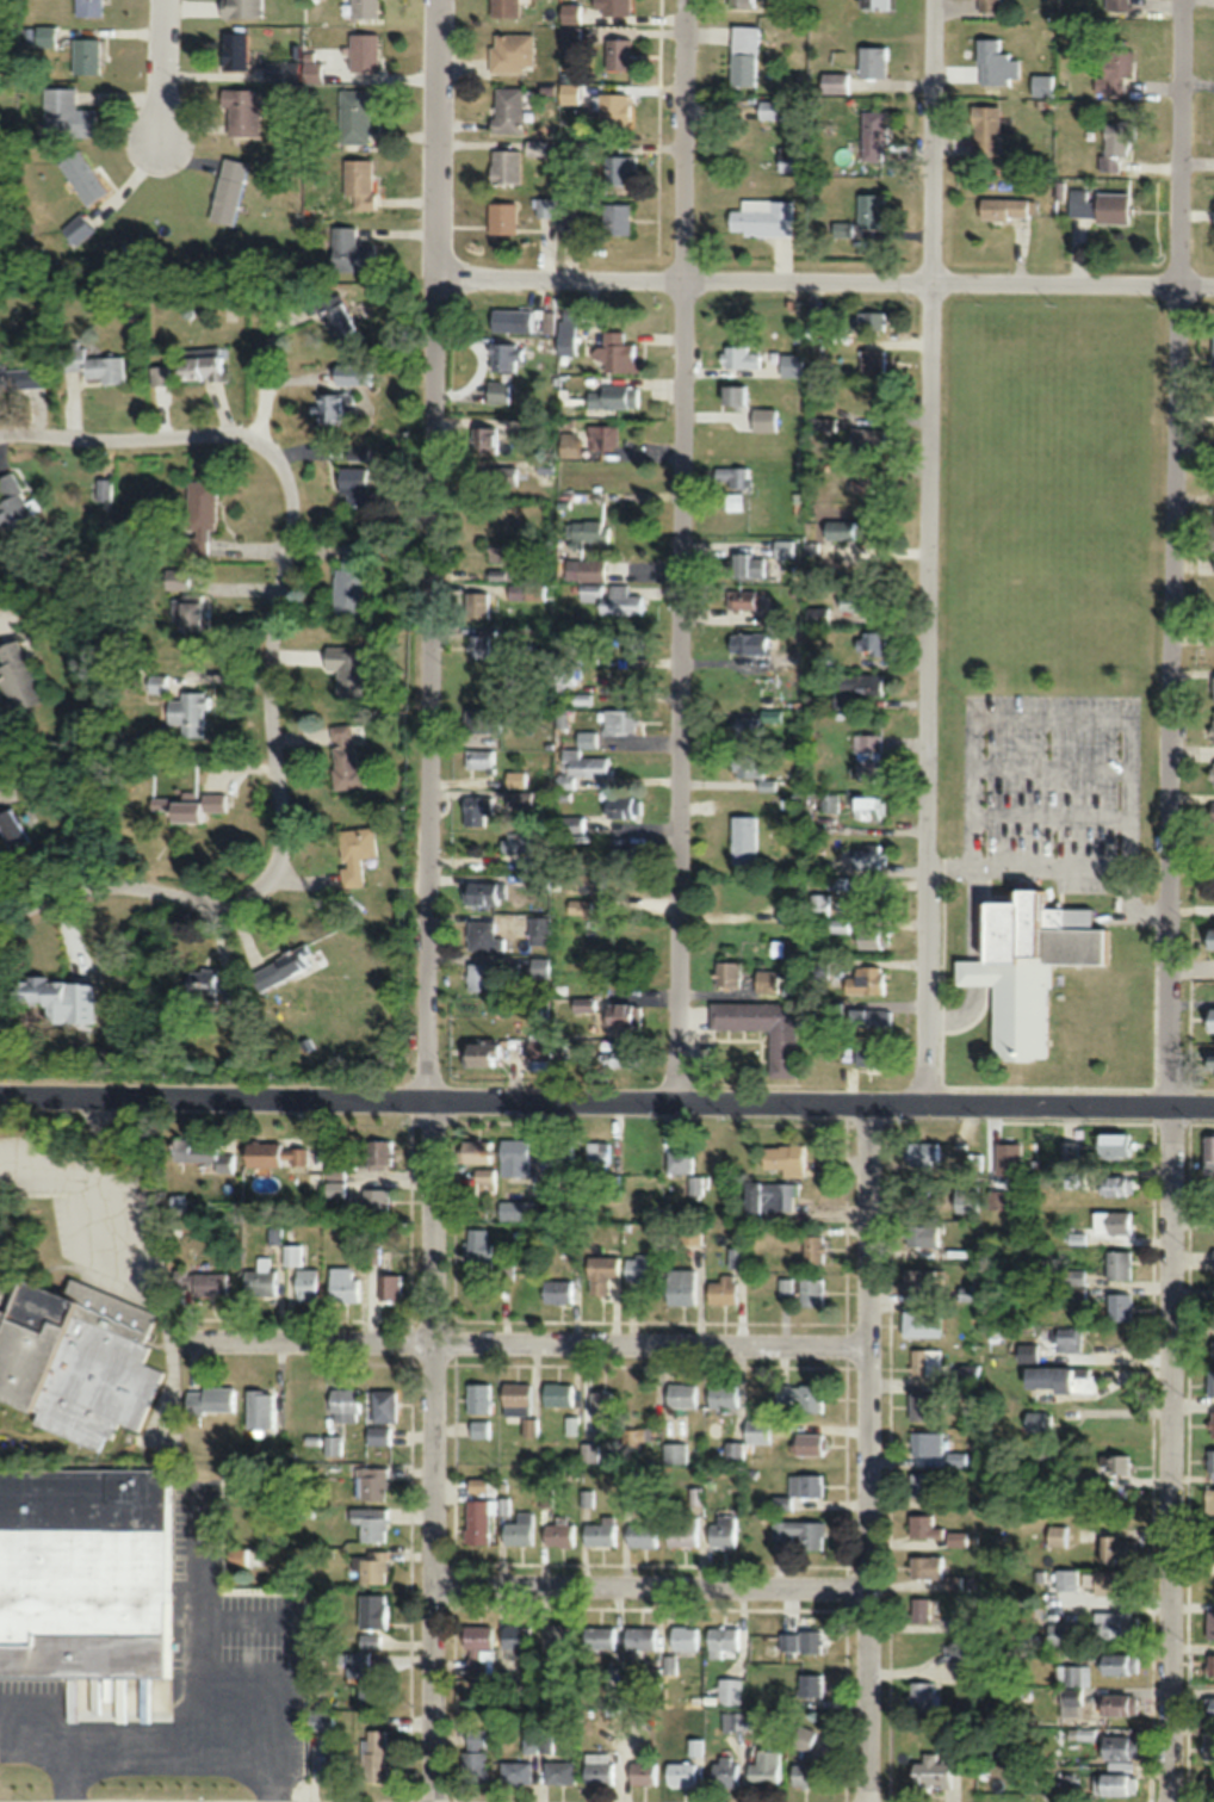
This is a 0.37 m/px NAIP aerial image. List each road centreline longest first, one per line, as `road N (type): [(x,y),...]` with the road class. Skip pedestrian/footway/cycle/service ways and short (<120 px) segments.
road 1 (residential): [(435,1801),(431,1053),(439,0)]
road 2 (residential): [(1170,1801),(1182,0)]
road 3 (residential): [(0,1092),(1213,1107)]
road 4 (residential): [(929,1103),(935,0)]
road 5 (residential): [(680,1100),(686,0)]
road 6 (residential): [(435,278),(1213,286)]
road 7 (residential): [(0,919),(73,893),(119,888),(242,903),(265,887),(280,855),(284,817),(273,615),(296,514),(281,453)]
road 8 (residential): [(869,1801),(867,1103)]
road 9 (residential): [(188,1352),(868,1357)]
road 10 (residential): [(433,1596),(868,1597)]
road 11 (residential): [(0,445),(224,434),(264,440),(281,453)]
road 12 (residential): [(160,145),(165,0)]

